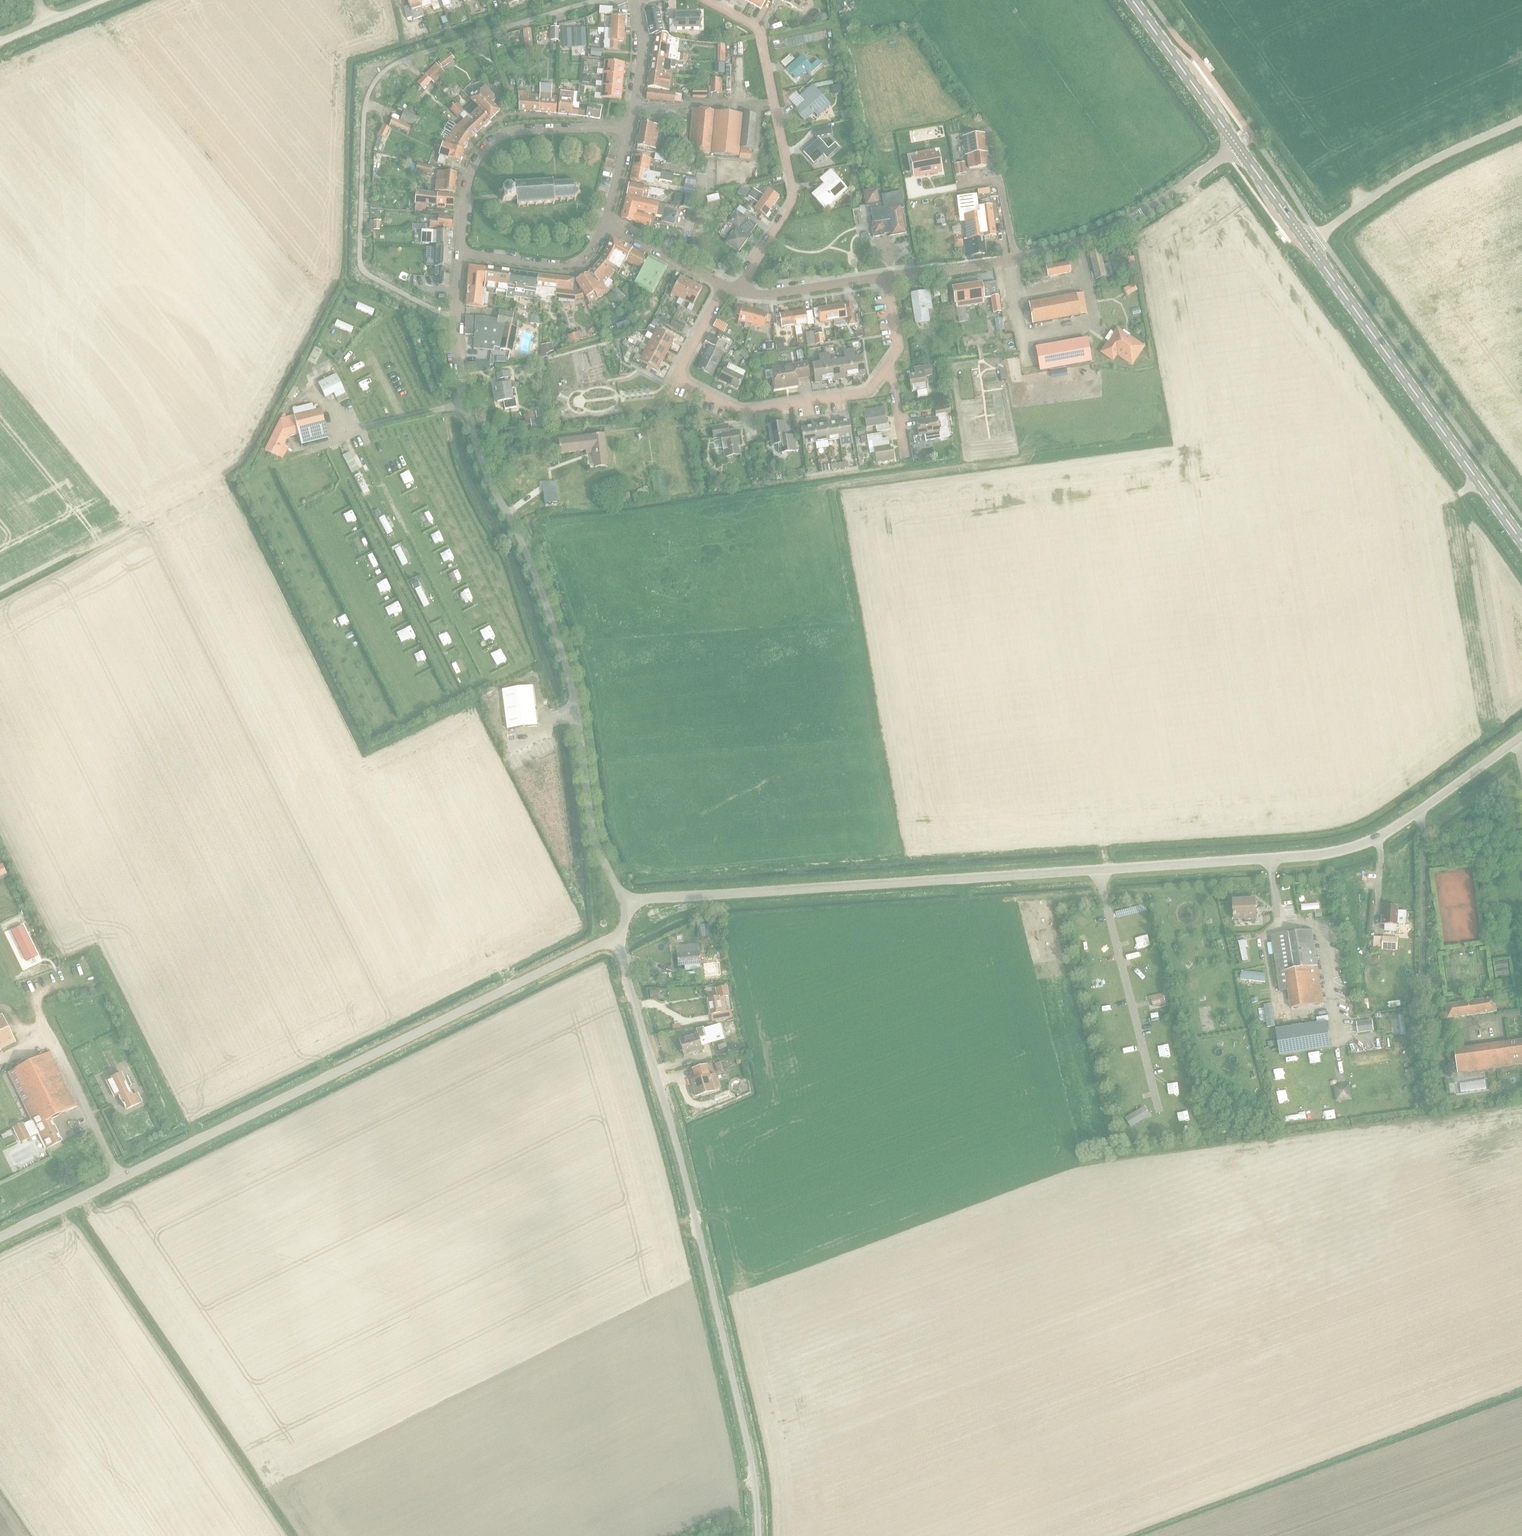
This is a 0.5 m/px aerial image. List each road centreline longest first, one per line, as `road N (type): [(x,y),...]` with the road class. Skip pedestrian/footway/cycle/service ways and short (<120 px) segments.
road 1 (unclassified): [(627,902),(1313,855),(1376,838),(1521,736)]
road 2 (unclassified): [(0,1239),(615,937)]
road 3 (unclassified): [(758,1535),(749,1449),(695,1221),(615,937)]
road 4 (track): [(456,317),(361,264),(366,101),(384,69),(588,1),(626,0)]
road 5 (unclassified): [(627,902),(593,835),(578,711),(558,634),(524,544),(487,478),(460,381)]
road 6 (secondary): [(1521,540),(1308,244)]
road 7 (residential): [(725,286),(679,372),(740,410),(868,391),(892,357)]
road 8 (residential): [(740,290),(793,190),(761,30),(711,0)]
road 9 (residential): [(461,255),(469,174),(499,134),(630,128)]
road 10 (unclassified): [(1308,244),(1414,169),(1521,121)]
road 11 (secondary): [(1239,147),(1132,0)]
road 12 (residential): [(605,225),(585,257),(565,266),(461,255)]
road 13 (residential): [(740,290),(767,295),(884,276)]
road 14 (residential): [(1015,257),(1092,236),(1141,211)]
road 15 (residential): [(605,225),(725,286)]
road 16 (residential): [(884,276),(1015,257)]
road 17 (residential): [(630,128),(641,38),(634,0)]

